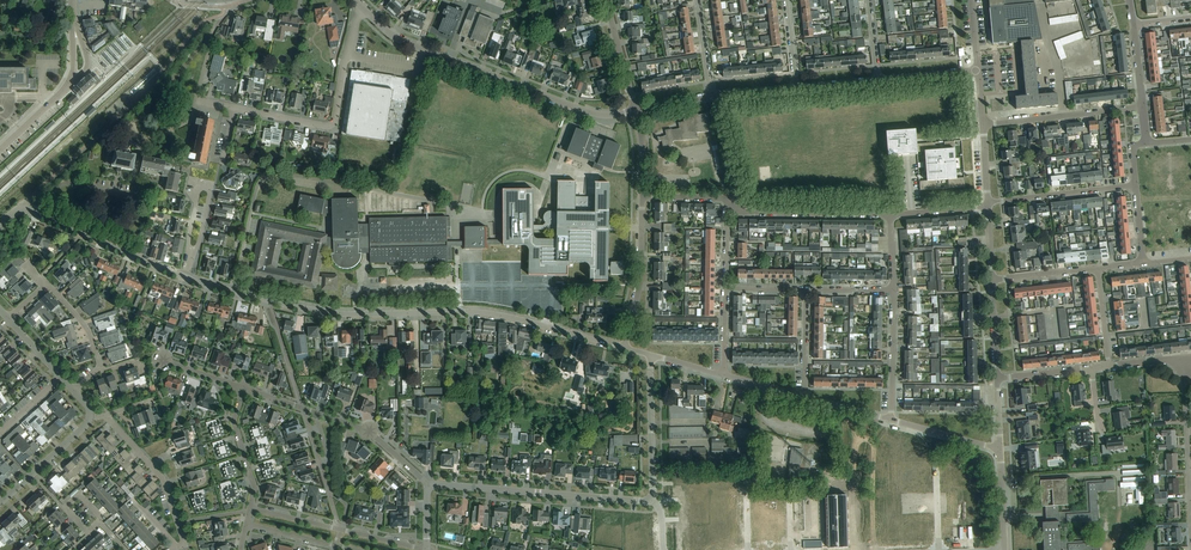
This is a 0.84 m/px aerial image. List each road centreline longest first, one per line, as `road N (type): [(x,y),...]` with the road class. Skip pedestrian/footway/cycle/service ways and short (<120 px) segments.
road 1 (unclassified): [(625,349),(494,313),(334,314),(186,278)]
road 2 (unclassified): [(636,112),(596,114),(392,36),(364,11)]
road 3 (residential): [(196,100),(207,44),(133,129),(148,140),(191,121)]
road 4 (residential): [(428,484),(651,498)]
road 5 (residential): [(235,108),(334,122),(343,64),(364,11)]
road 6 (residential): [(426,549),(252,509)]
road 7 (residential): [(890,215),(739,212),(727,201)]
road 8 (unclassified): [(186,278),(34,212)]
road 9 (unclassified): [(625,349),(641,284),(643,197)]
road 10 (residential): [(988,202),(1135,186)]
road 11 (residential): [(651,498),(650,357)]
road 12 (residential): [(192,252),(200,186),(211,189),(198,246)]
road 13 (residential): [(428,484),(374,435),(315,413)]
road 14 (residential): [(891,422),(893,289)]
road 15 (residential): [(177,522),(160,476),(107,416)]
road 16 (residential): [(0,503),(91,416)]
road 17 (residential): [(244,389),(235,423),(254,481),(252,509)]

